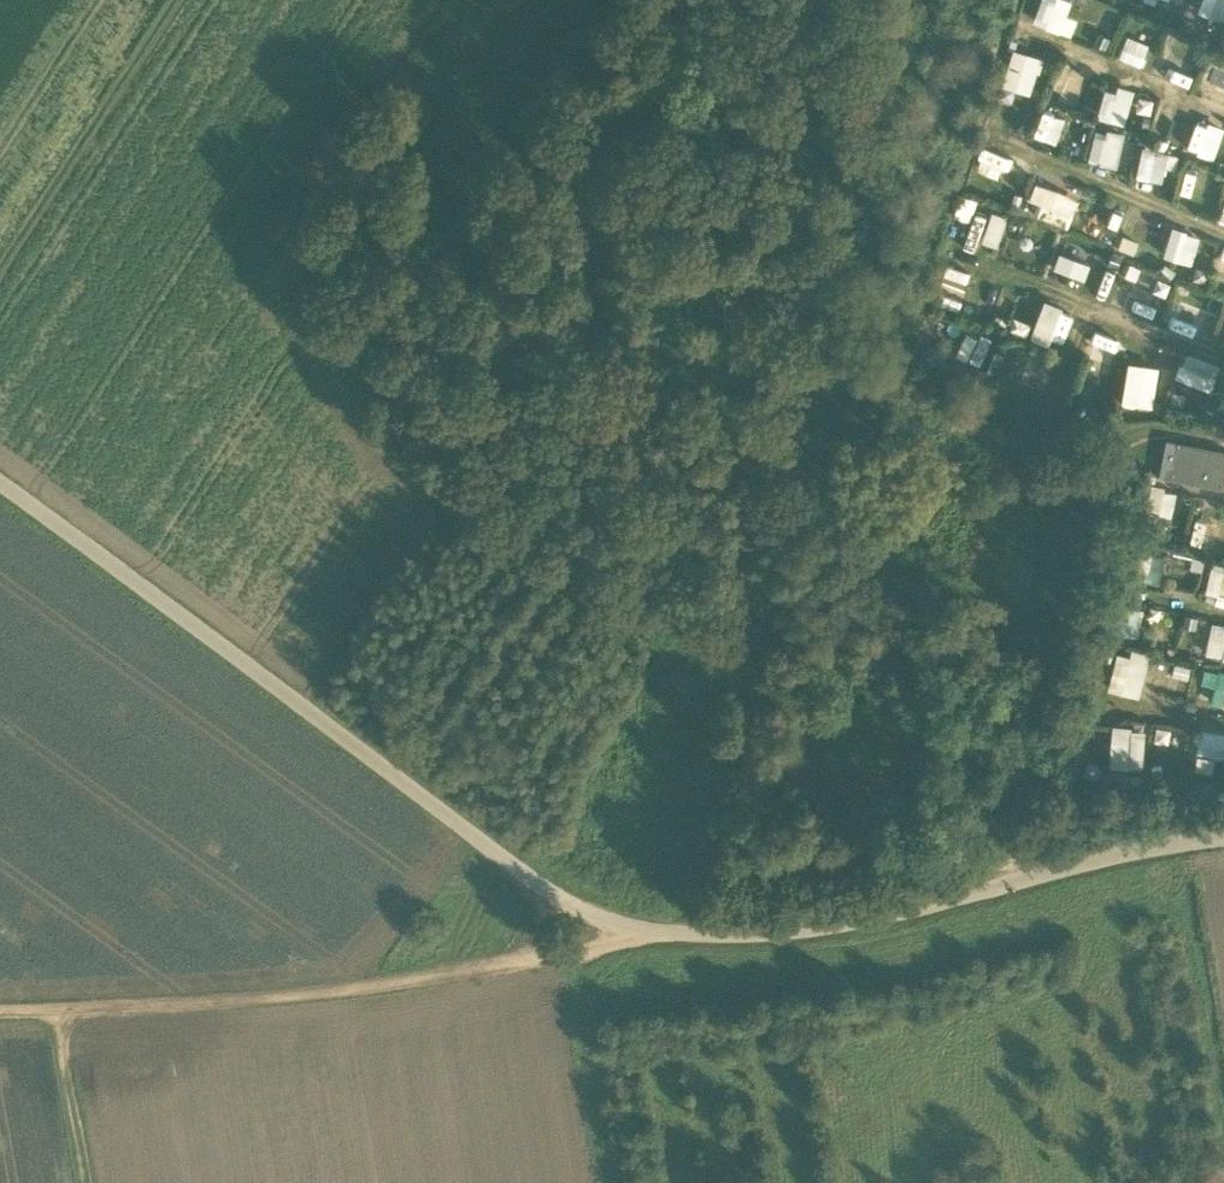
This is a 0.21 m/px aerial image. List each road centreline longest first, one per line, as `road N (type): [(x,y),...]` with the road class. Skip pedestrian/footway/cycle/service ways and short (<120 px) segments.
road 1 (unclassified): [(1223,835),(853,923),(668,936),(574,907),(0,479)]
road 2 (track): [(835,524),(668,936),(651,948),(174,1009),(53,1010)]
road 3 (track): [(53,1010),(85,1182)]

